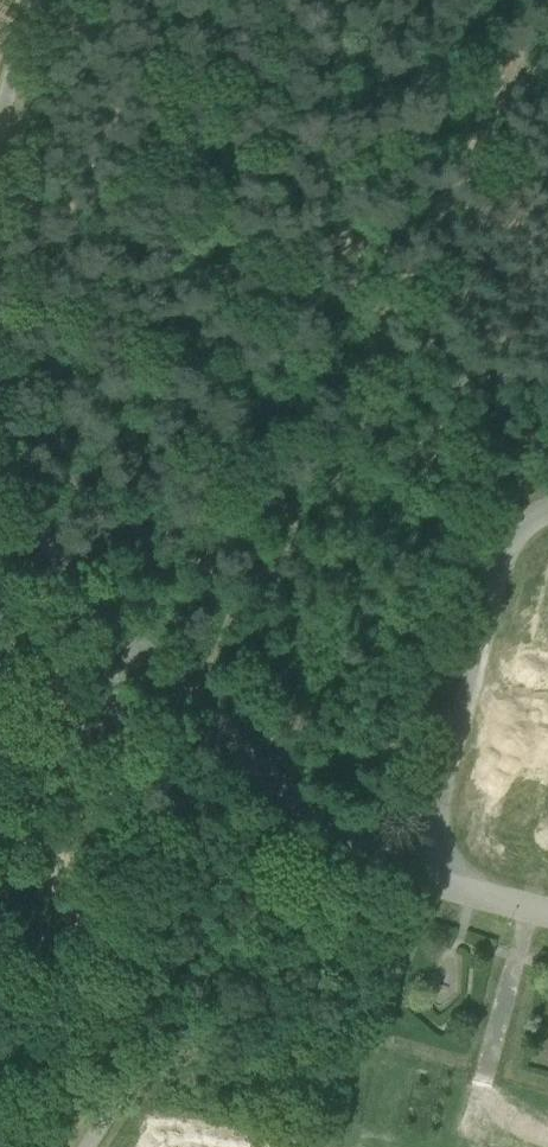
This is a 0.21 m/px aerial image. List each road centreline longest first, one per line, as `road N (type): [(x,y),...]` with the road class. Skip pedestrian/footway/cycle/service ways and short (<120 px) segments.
road 1 (unclassified): [(421,881),(387,870),(292,809),(95,606),(0,494)]
road 2 (track): [(95,606),(128,773),(122,842),(144,908),(146,1026),(133,1076),(88,1146)]
road 3 (unclassified): [(421,881),(506,535),(547,504)]
road 4 (unclassified): [(40,0),(0,125)]
road 5 (unclassified): [(547,914),(421,881)]

